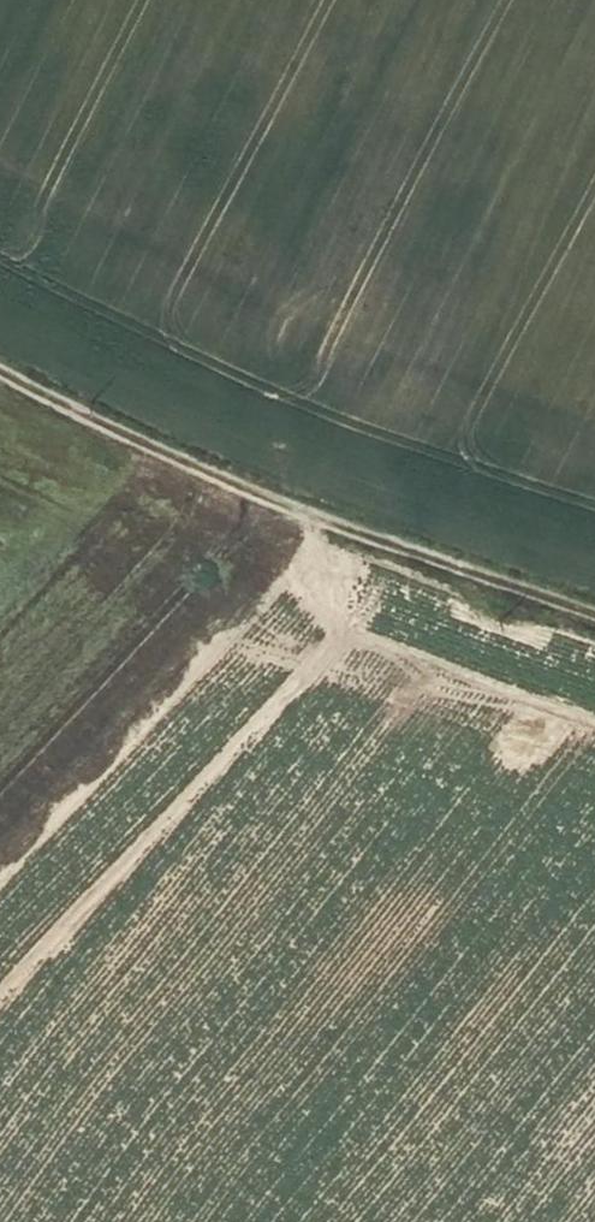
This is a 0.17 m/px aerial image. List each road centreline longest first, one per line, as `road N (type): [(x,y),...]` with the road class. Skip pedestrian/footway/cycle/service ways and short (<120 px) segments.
road 1 (unclassified): [(0,347),(533,597),(594,616)]

